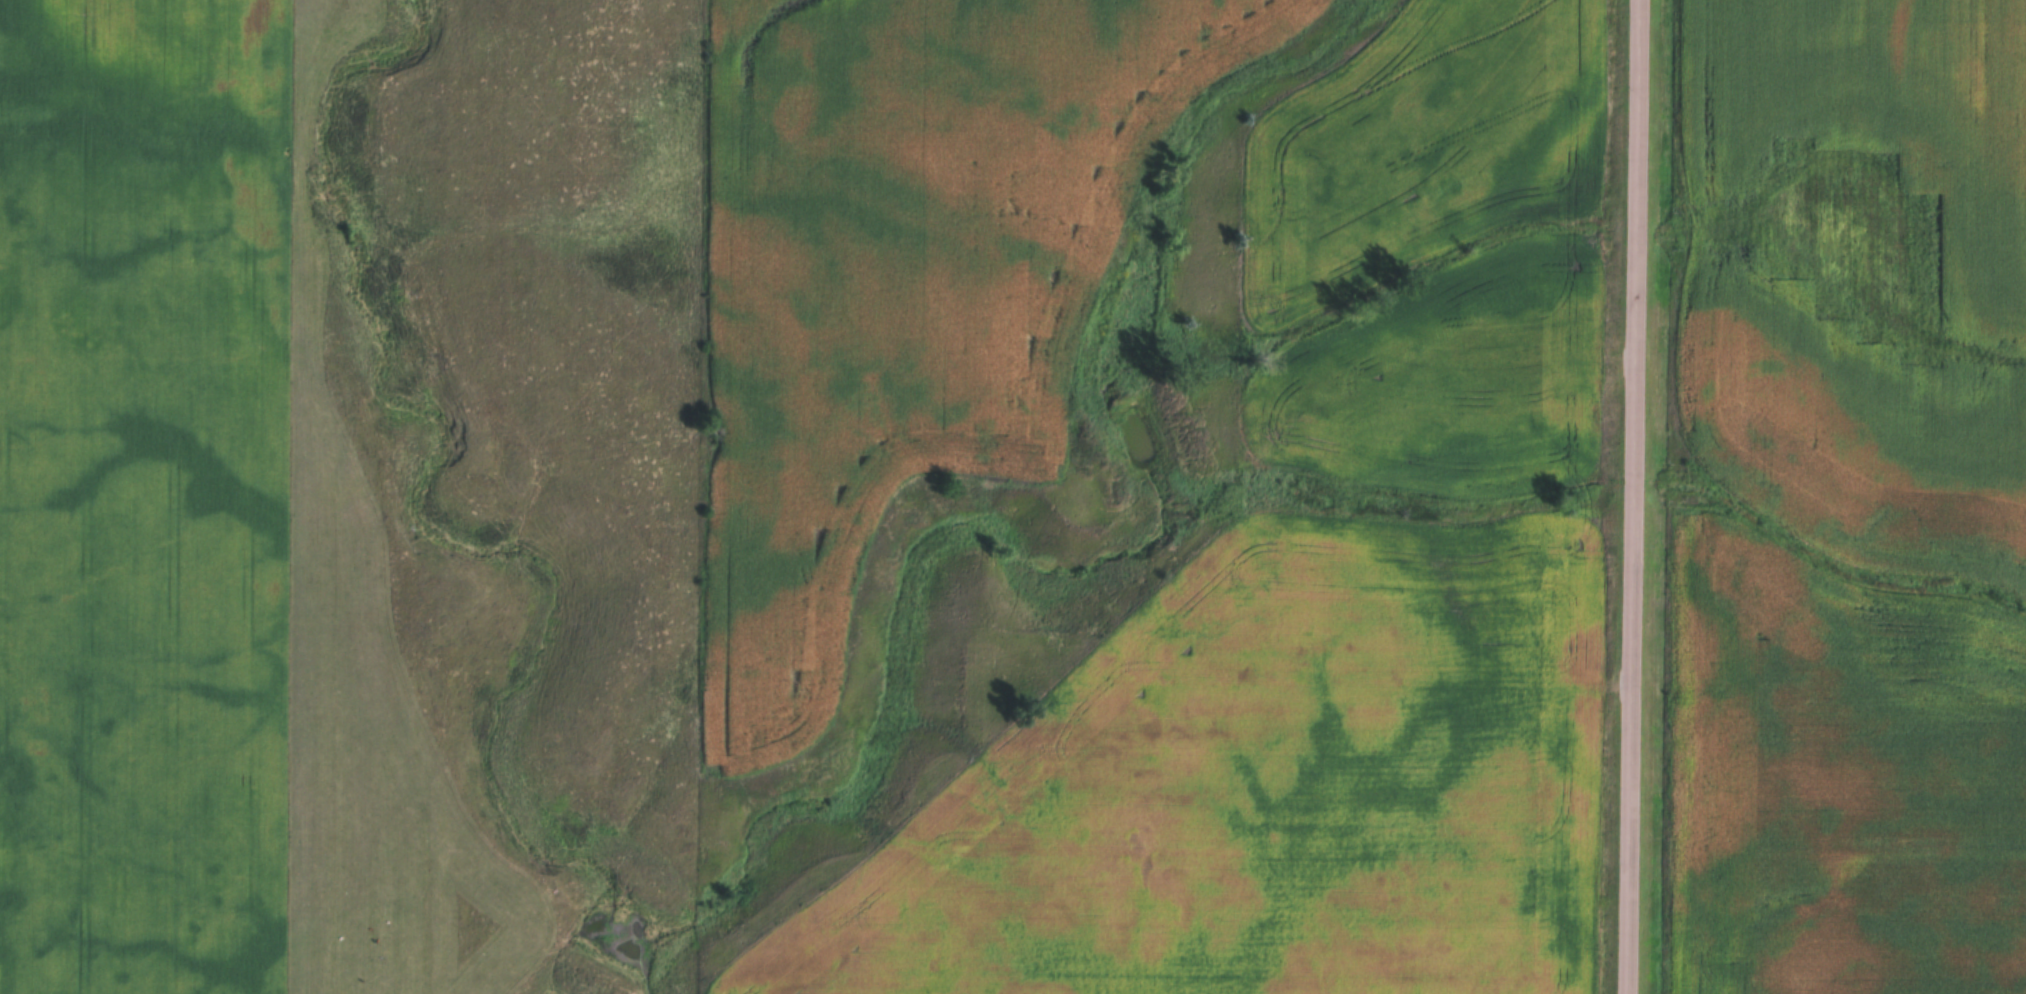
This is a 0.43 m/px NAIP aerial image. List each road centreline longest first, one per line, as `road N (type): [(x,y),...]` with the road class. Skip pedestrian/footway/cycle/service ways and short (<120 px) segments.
road 1 (residential): [(1633,993),(1647,0)]

